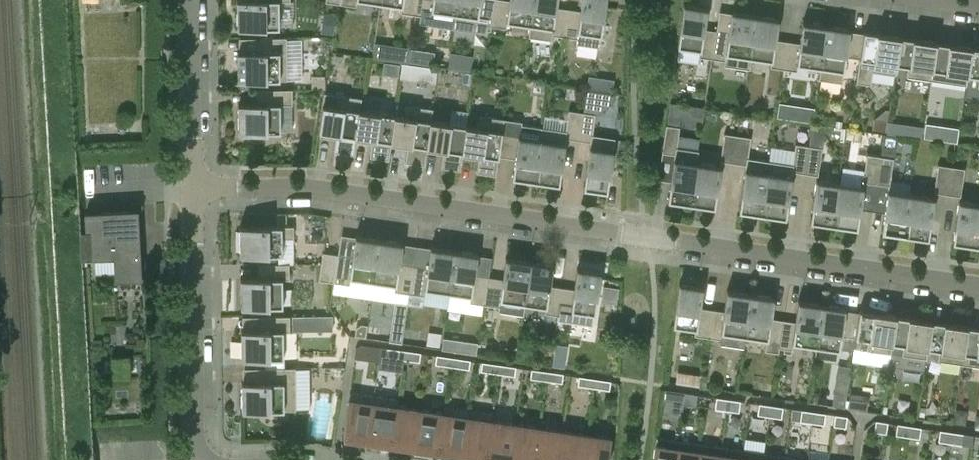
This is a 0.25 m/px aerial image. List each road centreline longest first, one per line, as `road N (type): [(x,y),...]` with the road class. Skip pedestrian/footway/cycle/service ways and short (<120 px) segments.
road 1 (residential): [(978,286),(309,187),(194,188)]
road 2 (residential): [(195,459),(194,188)]
road 3 (residential): [(194,188),(191,0)]

